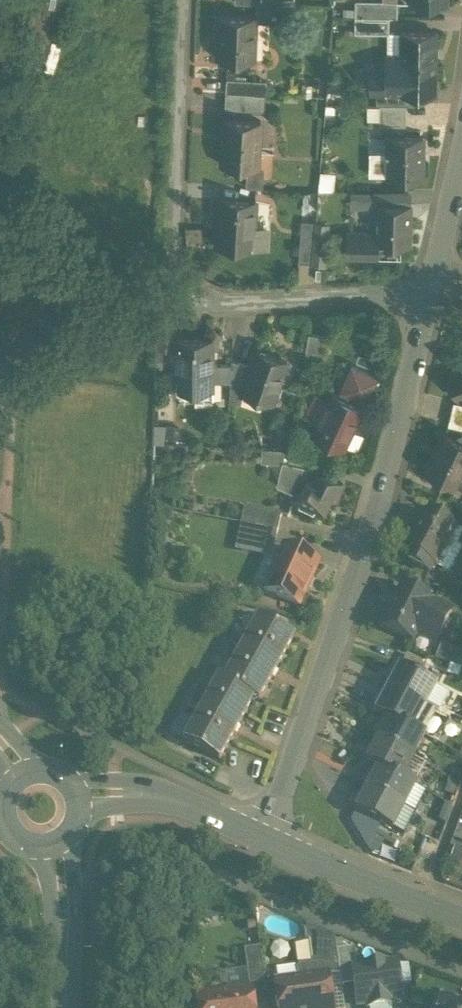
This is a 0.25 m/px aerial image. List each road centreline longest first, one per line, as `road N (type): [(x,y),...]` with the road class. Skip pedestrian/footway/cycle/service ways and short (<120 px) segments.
road 1 (residential): [(184,0),(174,312),(434,292)]
road 2 (residential): [(263,838),(344,604),(434,292)]
road 3 (residential): [(263,838),(461,917)]
road 4 (residential): [(79,793),(176,797),(263,838)]
road 5 (residential): [(434,292),(461,148)]

